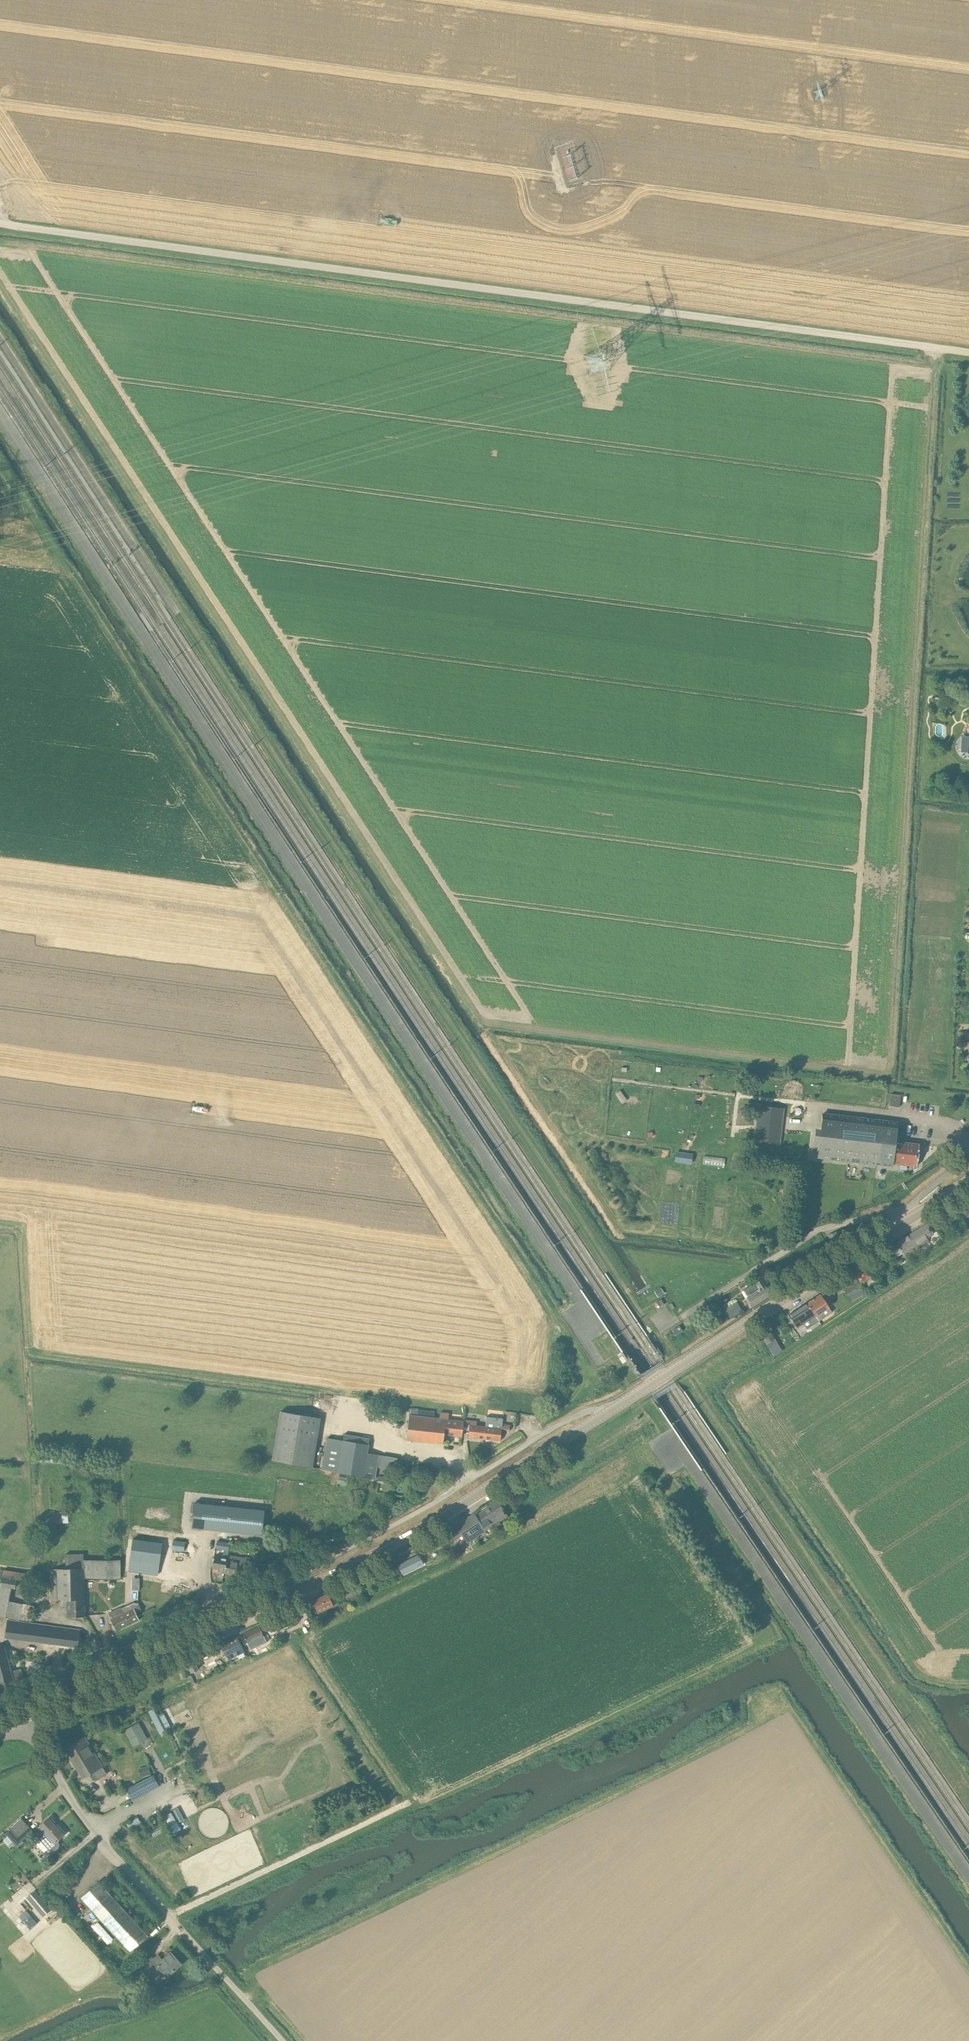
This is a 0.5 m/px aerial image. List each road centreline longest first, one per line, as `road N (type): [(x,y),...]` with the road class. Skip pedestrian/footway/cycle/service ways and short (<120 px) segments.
road 1 (unclassified): [(968,353),(0,224)]
road 2 (track): [(178,613),(637,1312),(653,1322)]
road 3 (track): [(748,1329),(753,1342),(745,1356),(692,1392),(968,1802)]
road 4 (unclassified): [(282,2040),(96,1835),(23,1716)]
road 5 (residential): [(302,1590),(305,1572),(533,1438),(586,1412),(608,1412)]
road 6 (secondary): [(608,1412),(908,1217)]
road 7 (secondary): [(302,1590),(389,1547),(608,1412)]
road 8 (residential): [(302,1590),(269,1587),(229,1598),(0,1707)]
road 9 (secondary): [(23,1716),(302,1590)]
road 10 (track): [(167,1915),(408,1803)]
road 11 (track): [(543,1433),(583,1373),(551,1315)]

